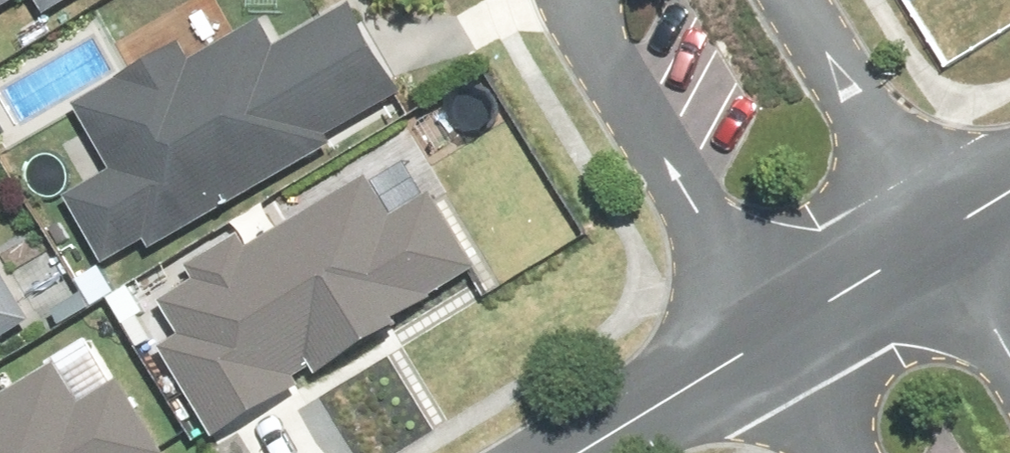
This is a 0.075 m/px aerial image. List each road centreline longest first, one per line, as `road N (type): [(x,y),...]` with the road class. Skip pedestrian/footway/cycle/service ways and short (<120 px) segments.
road 1 (residential): [(762,343),(566,0)]
road 2 (residential): [(785,0),(938,238)]
road 3 (residential): [(762,343),(577,452)]
road 4 (residential): [(938,238),(762,343)]
road 5 (residential): [(938,238),(1009,359)]
road 6 (residential): [(831,452),(762,343)]

